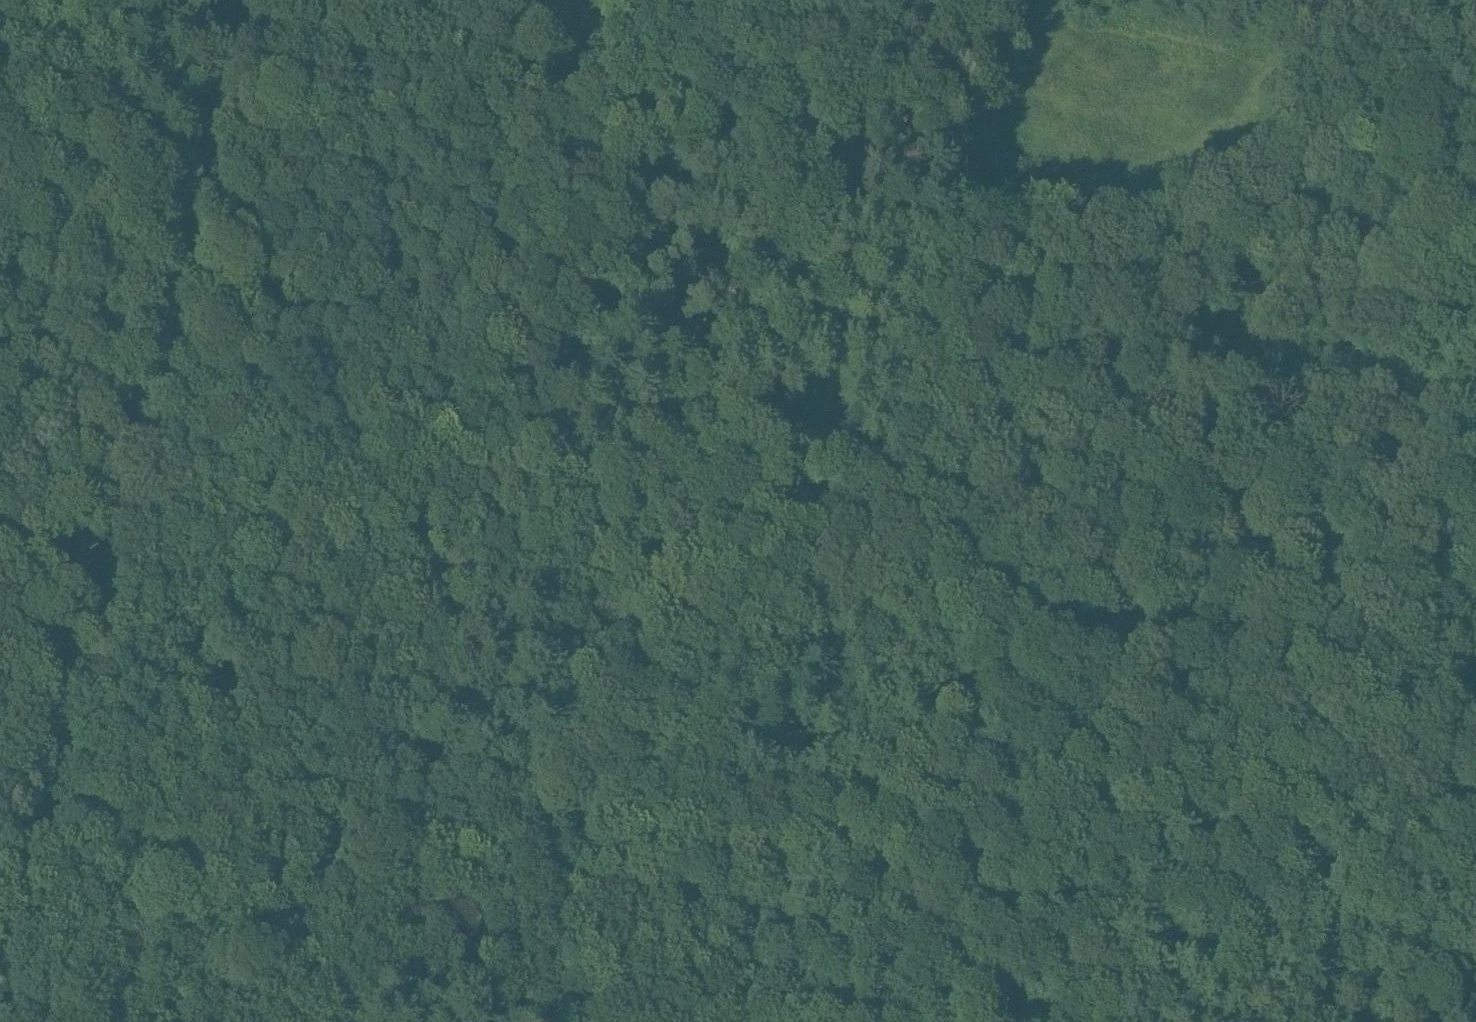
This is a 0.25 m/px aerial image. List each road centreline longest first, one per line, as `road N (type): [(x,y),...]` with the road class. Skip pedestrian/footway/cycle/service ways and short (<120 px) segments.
road 1 (track): [(145,321),(867,626),(1475,846)]
road 2 (track): [(145,321),(260,0)]
road 3 (track): [(1311,54),(1475,112)]
road 4 (track): [(145,321),(0,261)]

